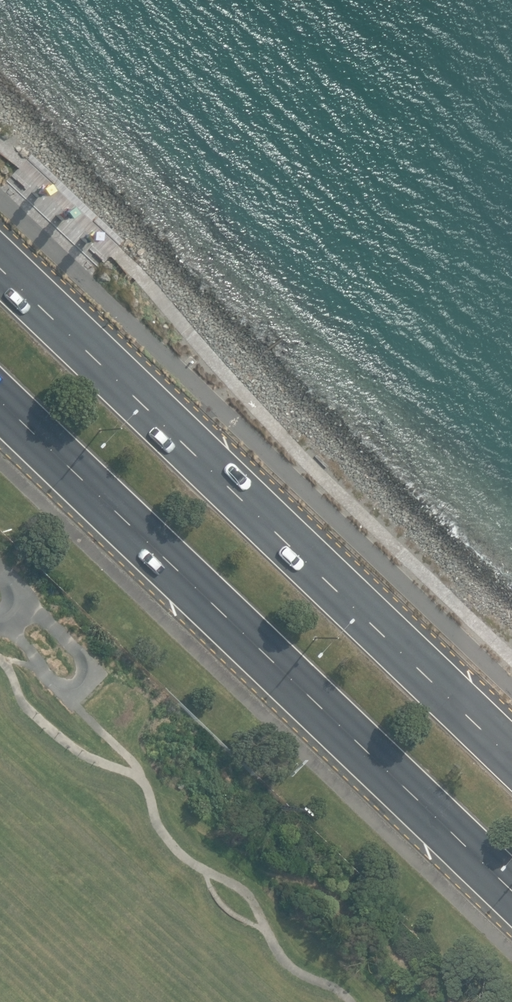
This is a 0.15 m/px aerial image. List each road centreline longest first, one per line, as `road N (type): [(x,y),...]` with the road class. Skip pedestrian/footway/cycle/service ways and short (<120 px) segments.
road 1 (trunk): [(511,899),(0,406)]
road 2 (trunk): [(0,266),(511,752)]

